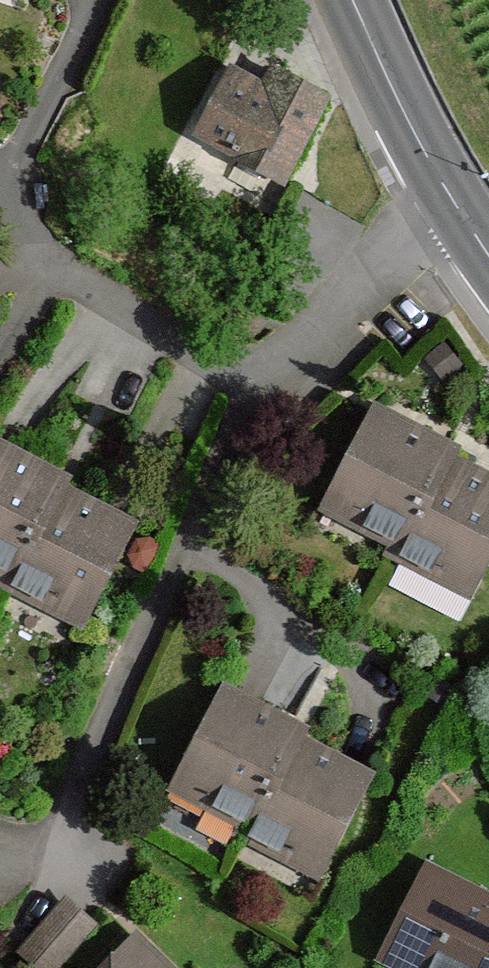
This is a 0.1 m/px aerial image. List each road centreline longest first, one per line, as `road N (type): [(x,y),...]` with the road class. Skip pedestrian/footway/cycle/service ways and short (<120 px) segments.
road 1 (residential): [(459,208),(262,398),(34,260),(6,206)]
road 2 (tertiary): [(349,0),(459,208)]

